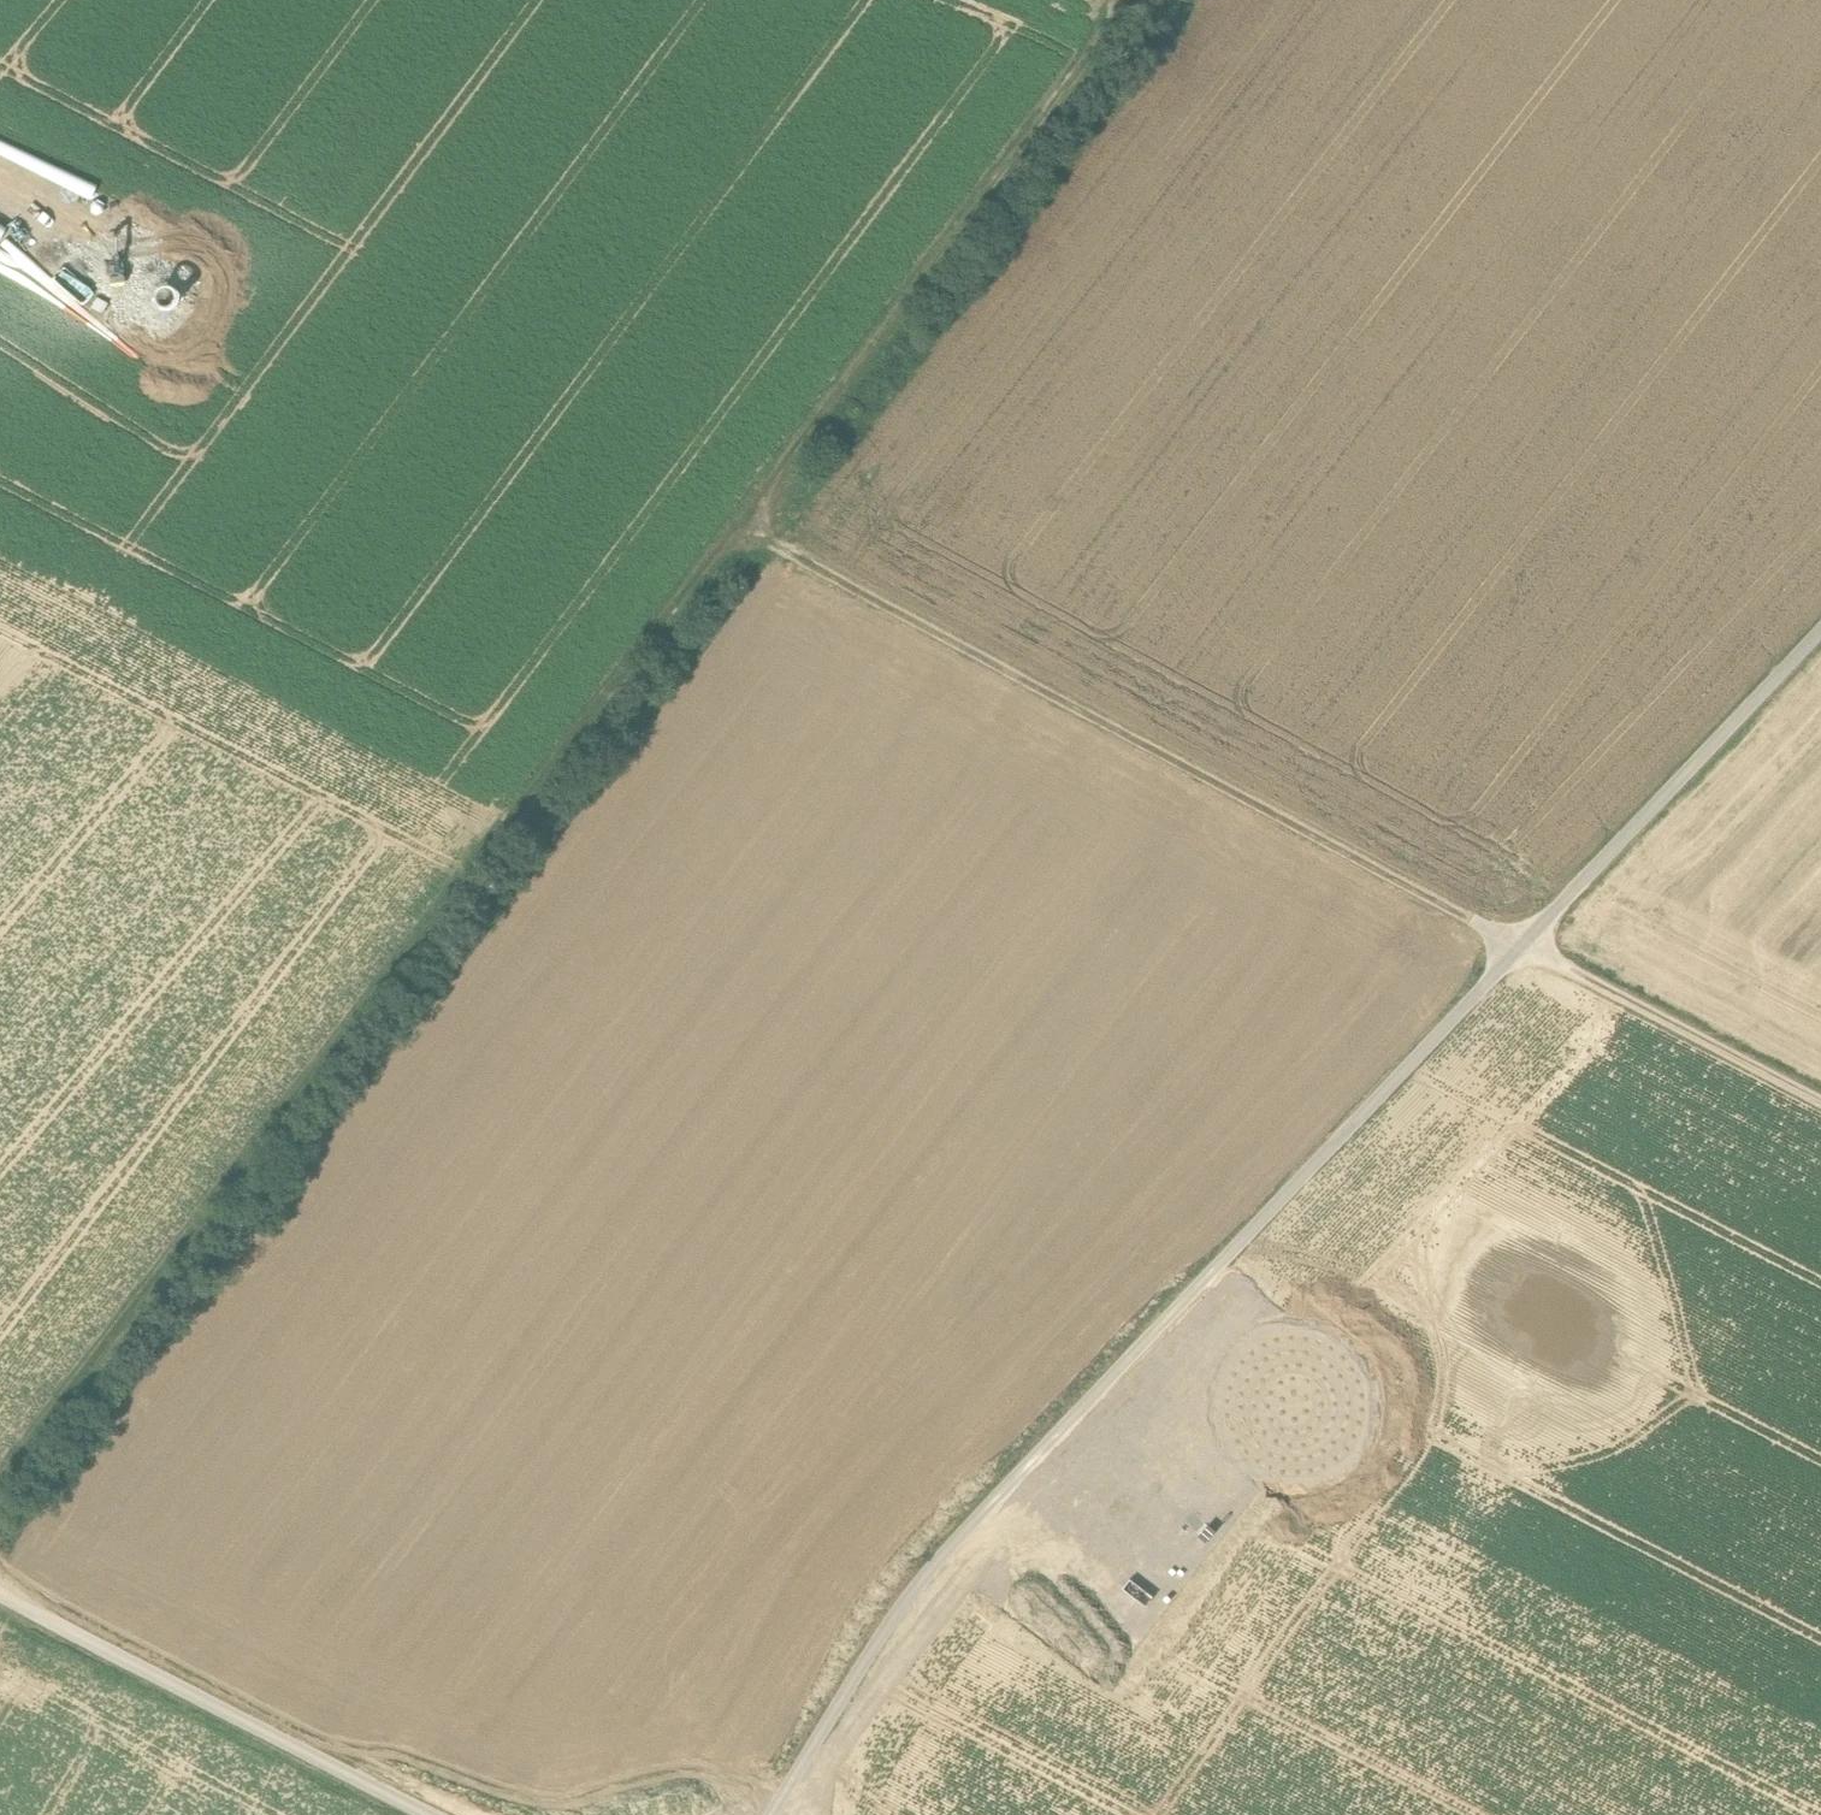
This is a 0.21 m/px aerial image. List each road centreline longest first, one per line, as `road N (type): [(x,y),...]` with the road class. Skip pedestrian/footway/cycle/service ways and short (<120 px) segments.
road 1 (track): [(0,1514),(815,504),(1148,0)]
road 2 (track): [(775,1814),(918,1593),(1820,630)]
road 3 (track): [(1820,1102),(836,576)]
road 4 (track): [(1267,0),(836,576)]
road 5 (track): [(420,1814),(0,1589)]

